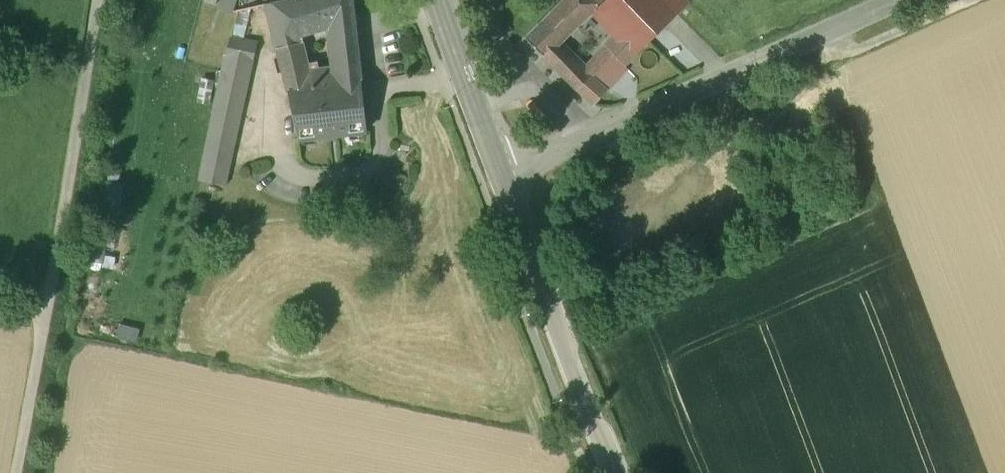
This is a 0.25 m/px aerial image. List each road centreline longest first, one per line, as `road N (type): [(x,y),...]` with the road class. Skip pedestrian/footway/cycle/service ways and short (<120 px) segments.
road 1 (tertiary): [(502,174),(892,0)]
road 2 (tertiary): [(620,472),(563,346),(502,174)]
road 3 (track): [(94,0),(42,314)]
road 4 (tertiary): [(502,174),(435,0)]
road 5 (track): [(42,314),(15,472)]
road 6 (track): [(971,0),(850,50),(837,24)]

